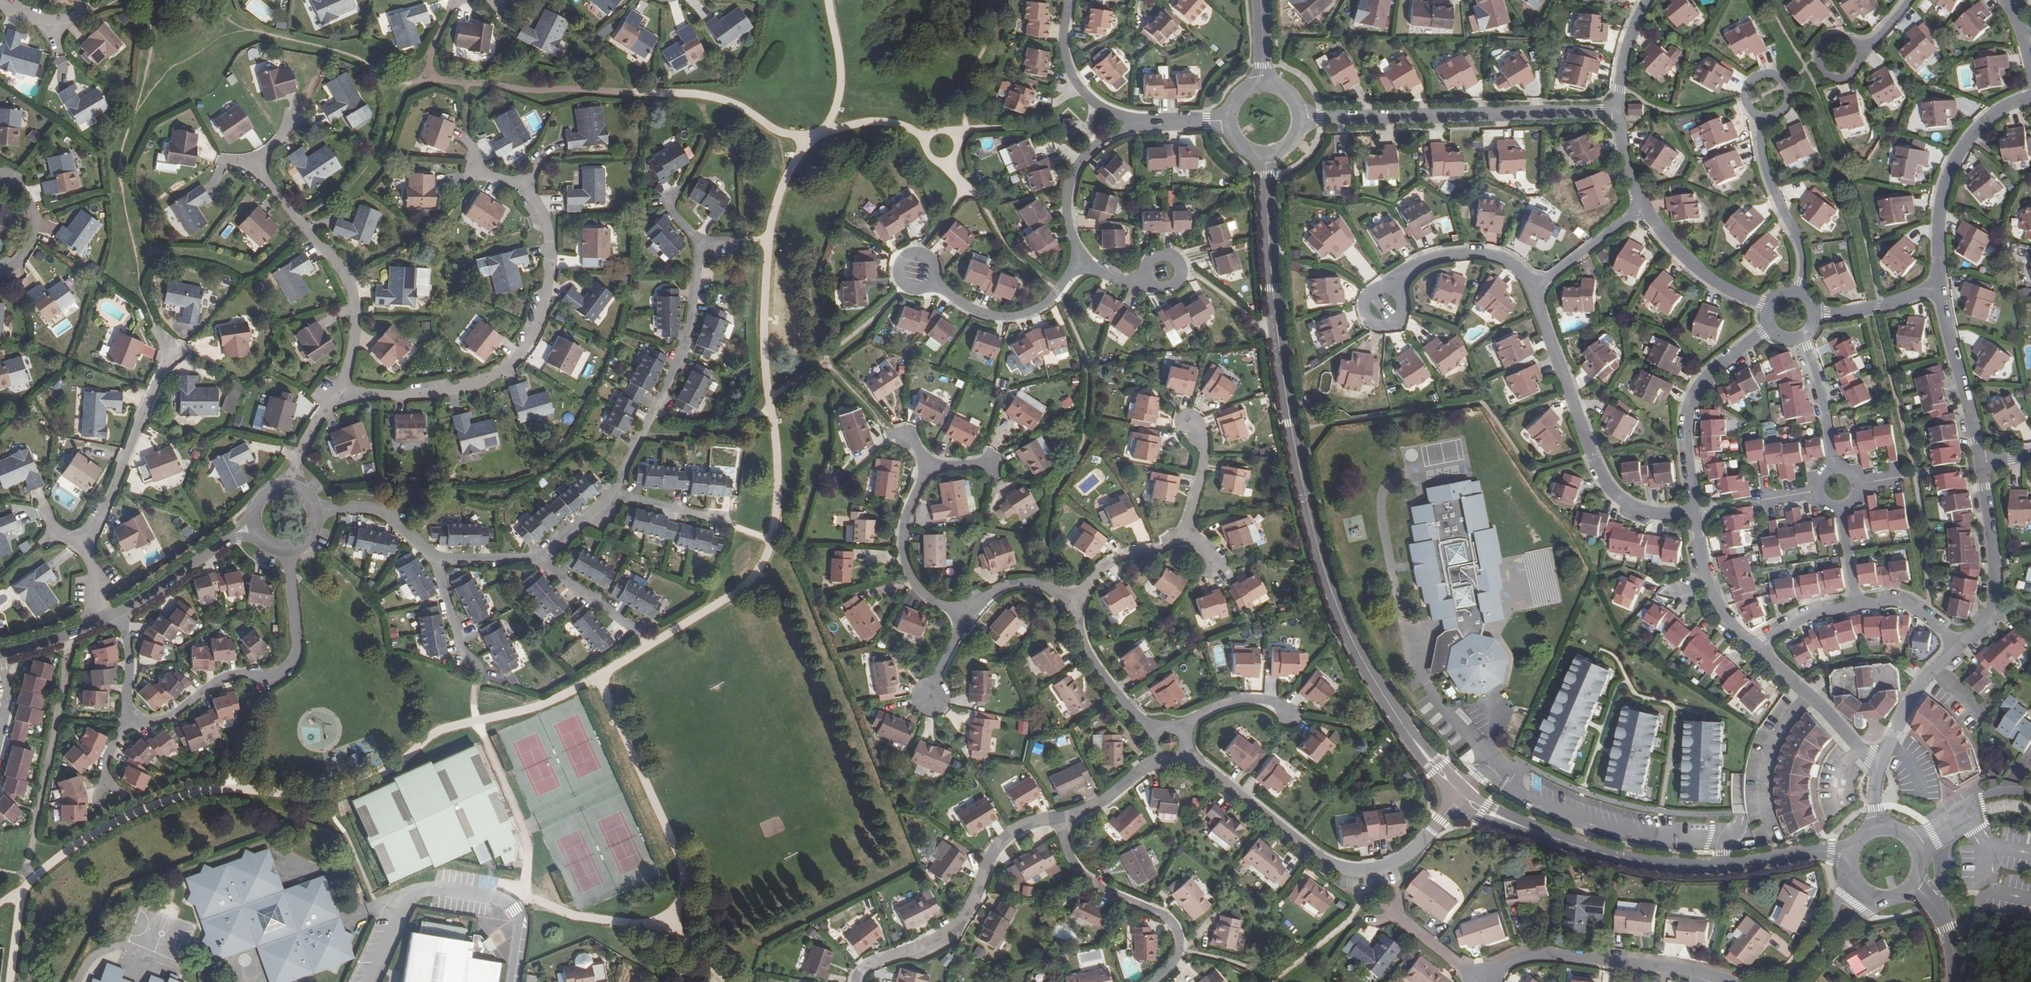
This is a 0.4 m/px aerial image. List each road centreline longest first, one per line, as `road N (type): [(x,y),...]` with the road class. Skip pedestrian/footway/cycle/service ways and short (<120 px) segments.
road 1 (tertiary): [(1266,155),(1281,358),(1318,548),(1342,621),(1396,714)]
road 2 (residential): [(473,151),(484,173),(524,188),(544,216),(550,272),(528,342),(510,366),(471,385),(341,396)]
road 3 (tertiary): [(1847,857),(1651,866),(1561,843),(1468,804)]
road 4 (residential): [(1183,752),(1317,859),(1352,872),(1406,857),(1450,808)]
road 5 (residential): [(669,202),(700,246),(690,311),(679,355),(609,494)]
road 6 (residential): [(290,120),(261,169),(268,194),(333,266),(351,298),(341,396)]
road 7 (unclassified): [(1300,118),(1615,113)]
road 8 (unclassified): [(1532,289),(1605,489),(1645,515),(1692,513)]
road 9 (residential): [(128,719),(161,721),(225,677),(280,675),(293,664),(289,548)]
road 10 (residential): [(1060,815),(1013,833),(993,850),(964,917),(942,937),(859,971),(856,981)]
road 11 (unclassified): [(511,981),(520,921),(513,910),(502,900),(440,889),(404,902),(368,981)]
road 12 (residential): [(1725,981),(1548,955),(1516,958),(1481,981)]
road 13 (residential): [(1152,981),(1179,951),(1177,932),(1162,915),(1082,874),(1064,848),(1060,815)]
road 14 (residential): [(1936,288),(1946,174),(1992,112),(2030,97)]
road 15 (residential): [(1772,330),(1693,392),(1684,430),(1692,513)]
road 16 (residential): [(169,352),(88,549)]
road 17 (residential): [(915,273),(974,309),(1015,315),(1054,294),(1074,259)]
road 18 (residential): [(1961,645),(1987,607),(1991,579),(1976,466)]
road 19 (unclassified): [(1382,306),(1413,267),(1448,255),(1498,256),(1532,289)]
road 20 (residential): [(1976,466),(1936,288)]
road 21 (unclassified): [(1758,117),(1761,160),(1800,249),(1799,291)]
road 22 (residential): [(1074,259),(1067,194),(1075,170),(1107,137),(1148,121)]
road 23 (residential): [(927,473),(903,528),(902,562),(931,603),(963,611)]
road 24 (residential): [(1752,651),(1877,767)]
road 25 (residential): [(1069,0),(1064,41),(1077,85),(1109,110),(1148,121)]
road 26 (residential): [(115,613),(252,519)]
road 27 (unclassified): [(1769,302),(1723,290),(1692,269),(1641,207)]
road 28 (residential): [(1835,488),(1804,334)]
road 29 (residential): [(1072,607),(1081,648),(1156,734)]
road 30 (residential): [(1877,767),(1922,679),(1961,645)]
road 31 (residential): [(1180,530),(1169,545),(1098,572),(1072,607)]
road 32 (unclassified): [(1532,289),(1641,207)]
road 33 (residential): [(431,558),(391,521),(361,508),(319,510)]
road 34 (residential): [(1290,717),(1268,699),(1231,701),(1178,733)]
road 35 (residential): [(2030,806),(1972,807),(1917,847)]
road 36 (unclassified): [(1936,288),(1874,308),(1815,312)]
road 37 (residential): [(0,175),(30,207),(31,238),(0,272)]
road 38 (residential): [(963,611),(1025,583),(1072,607)]
road 39 (residential): [(1855,607),(1835,488)]

